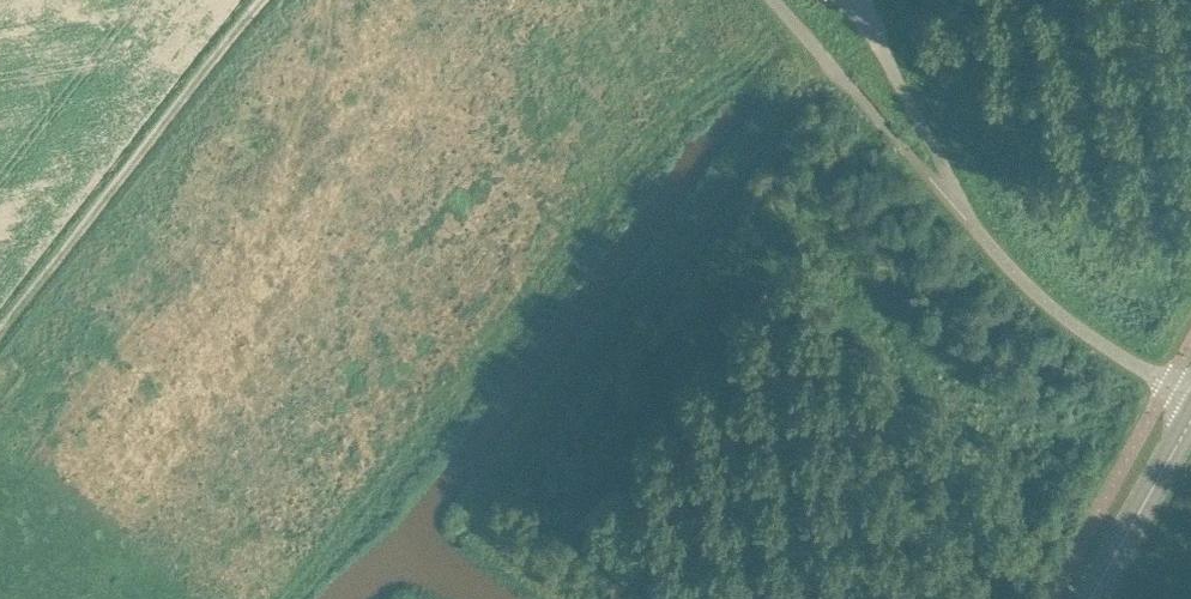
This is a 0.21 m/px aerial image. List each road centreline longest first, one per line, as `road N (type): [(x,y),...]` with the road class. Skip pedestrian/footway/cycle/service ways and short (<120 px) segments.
road 1 (track): [(269,0),(0,334)]
road 2 (unclassified): [(1190,399),(1044,302),(910,157)]
road 3 (tertiary): [(1090,598),(1190,420)]
road 4 (unclassified): [(858,99),(772,0)]

